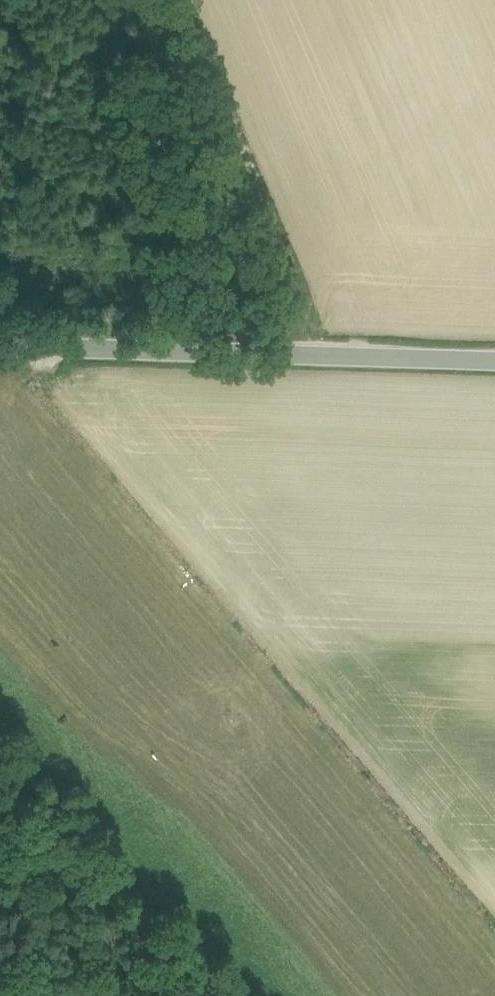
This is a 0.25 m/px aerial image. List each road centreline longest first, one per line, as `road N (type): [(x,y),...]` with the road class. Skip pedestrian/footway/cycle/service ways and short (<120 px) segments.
road 1 (tertiary): [(494,355),(0,341)]

